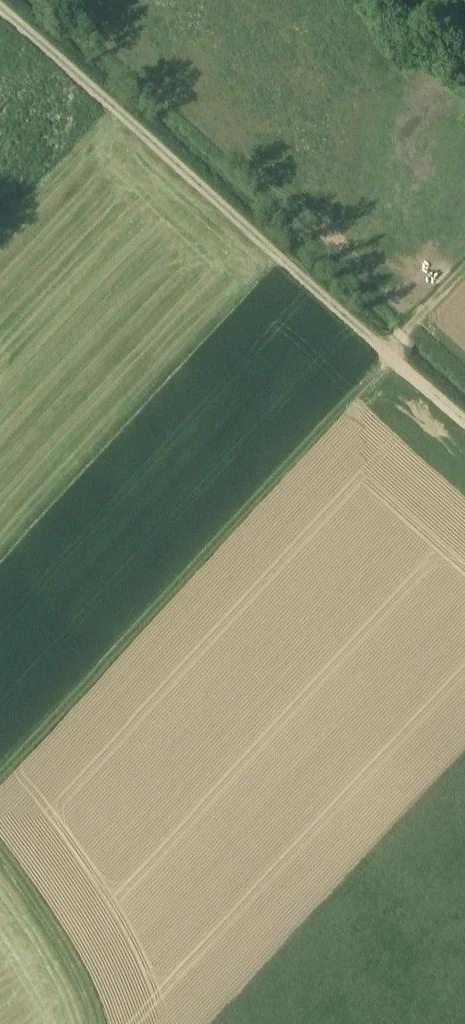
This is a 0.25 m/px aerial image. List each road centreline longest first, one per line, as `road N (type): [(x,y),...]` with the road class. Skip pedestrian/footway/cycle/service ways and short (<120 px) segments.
road 1 (track): [(0,768),(389,349)]
road 2 (track): [(389,349),(12,0)]
road 3 (track): [(0,872),(45,931),(85,1023)]

